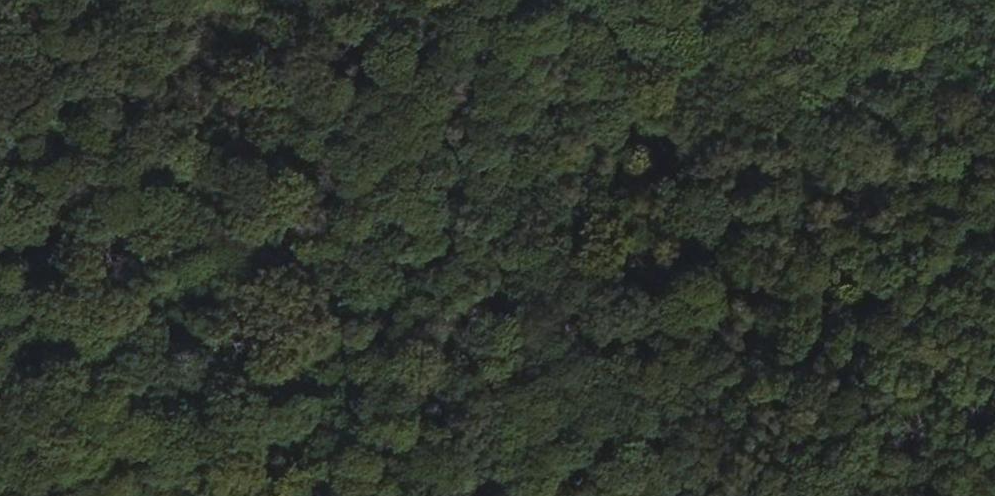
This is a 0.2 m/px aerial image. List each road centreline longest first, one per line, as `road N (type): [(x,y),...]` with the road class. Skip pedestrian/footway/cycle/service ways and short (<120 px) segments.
road 1 (track): [(321,495),(301,275),(293,0)]

